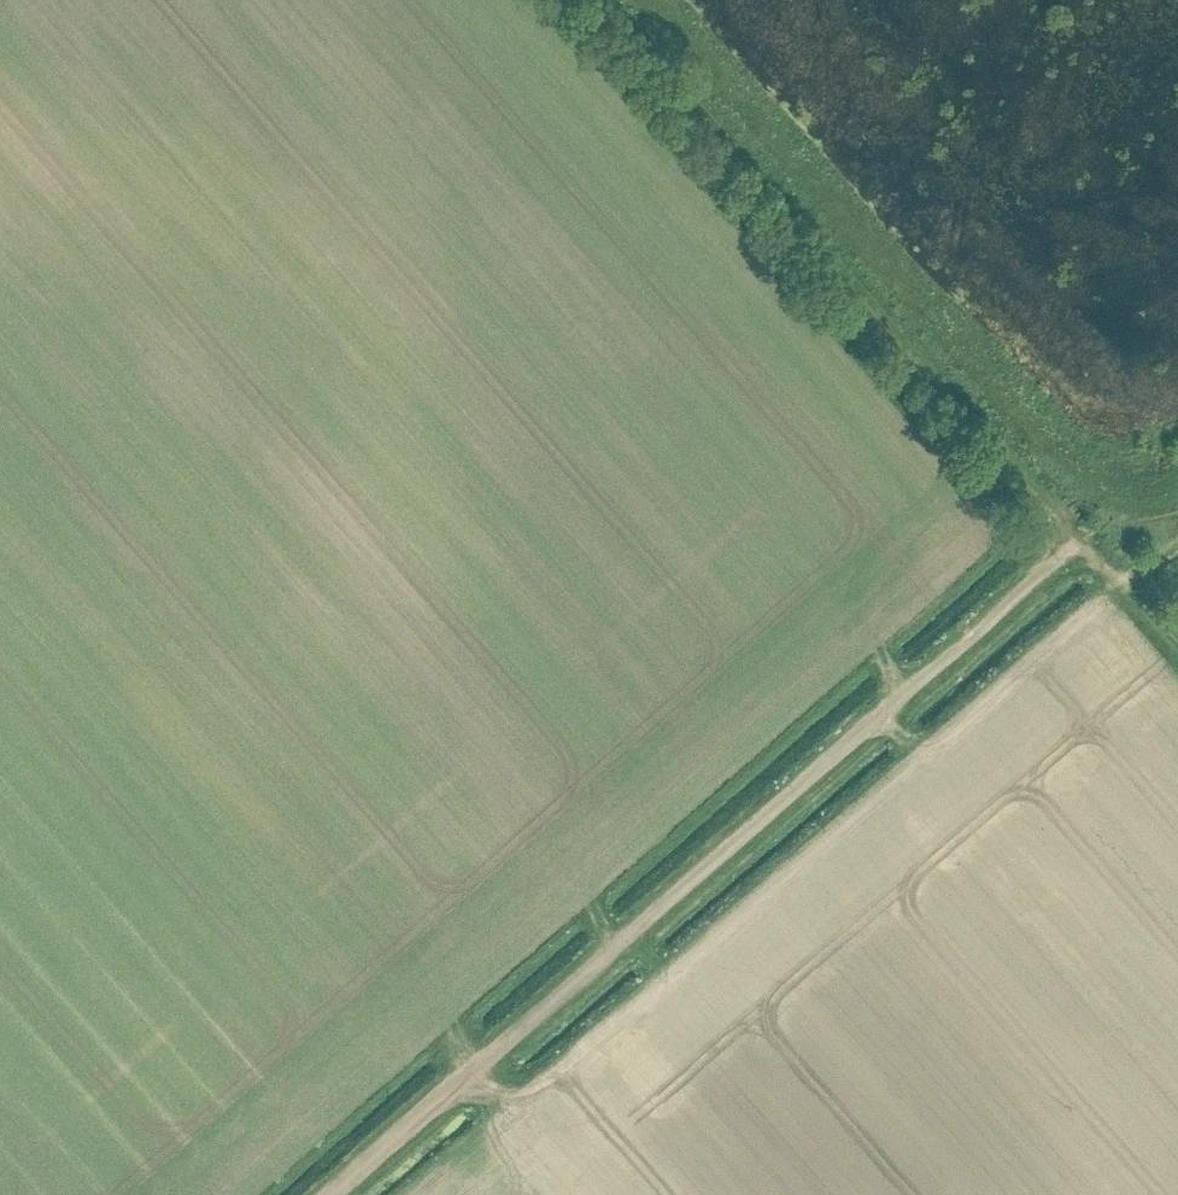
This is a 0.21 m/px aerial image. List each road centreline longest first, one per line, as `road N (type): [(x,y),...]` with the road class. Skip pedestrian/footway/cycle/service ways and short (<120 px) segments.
road 1 (track): [(325,1194),(1080,535)]

